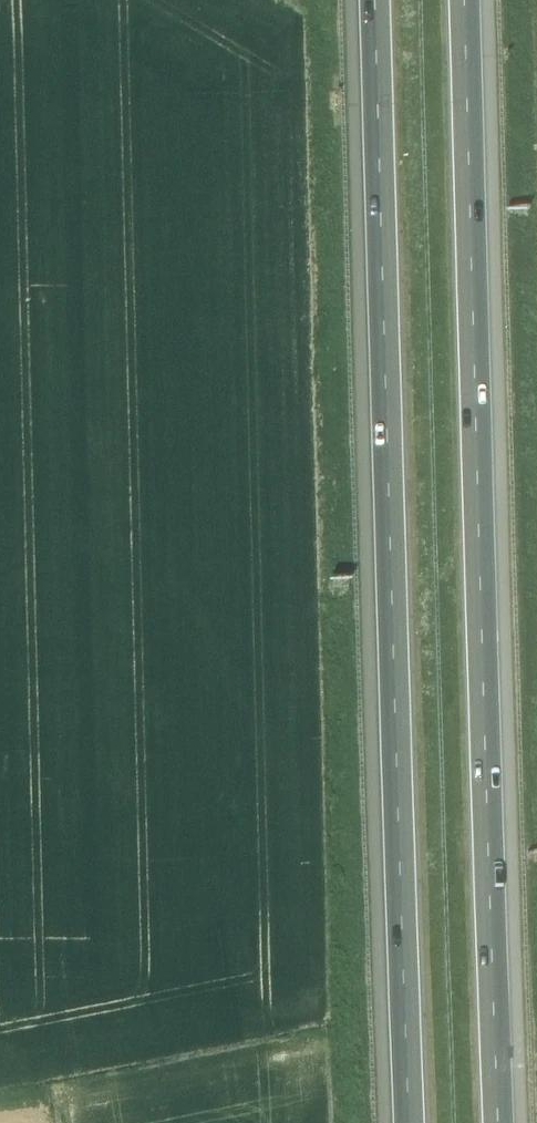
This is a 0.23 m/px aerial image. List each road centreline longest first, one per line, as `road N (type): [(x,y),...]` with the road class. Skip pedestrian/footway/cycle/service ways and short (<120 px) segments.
road 1 (motorway): [(498,1122),(464,0)]
road 2 (motorway): [(374,0),(408,1122)]

